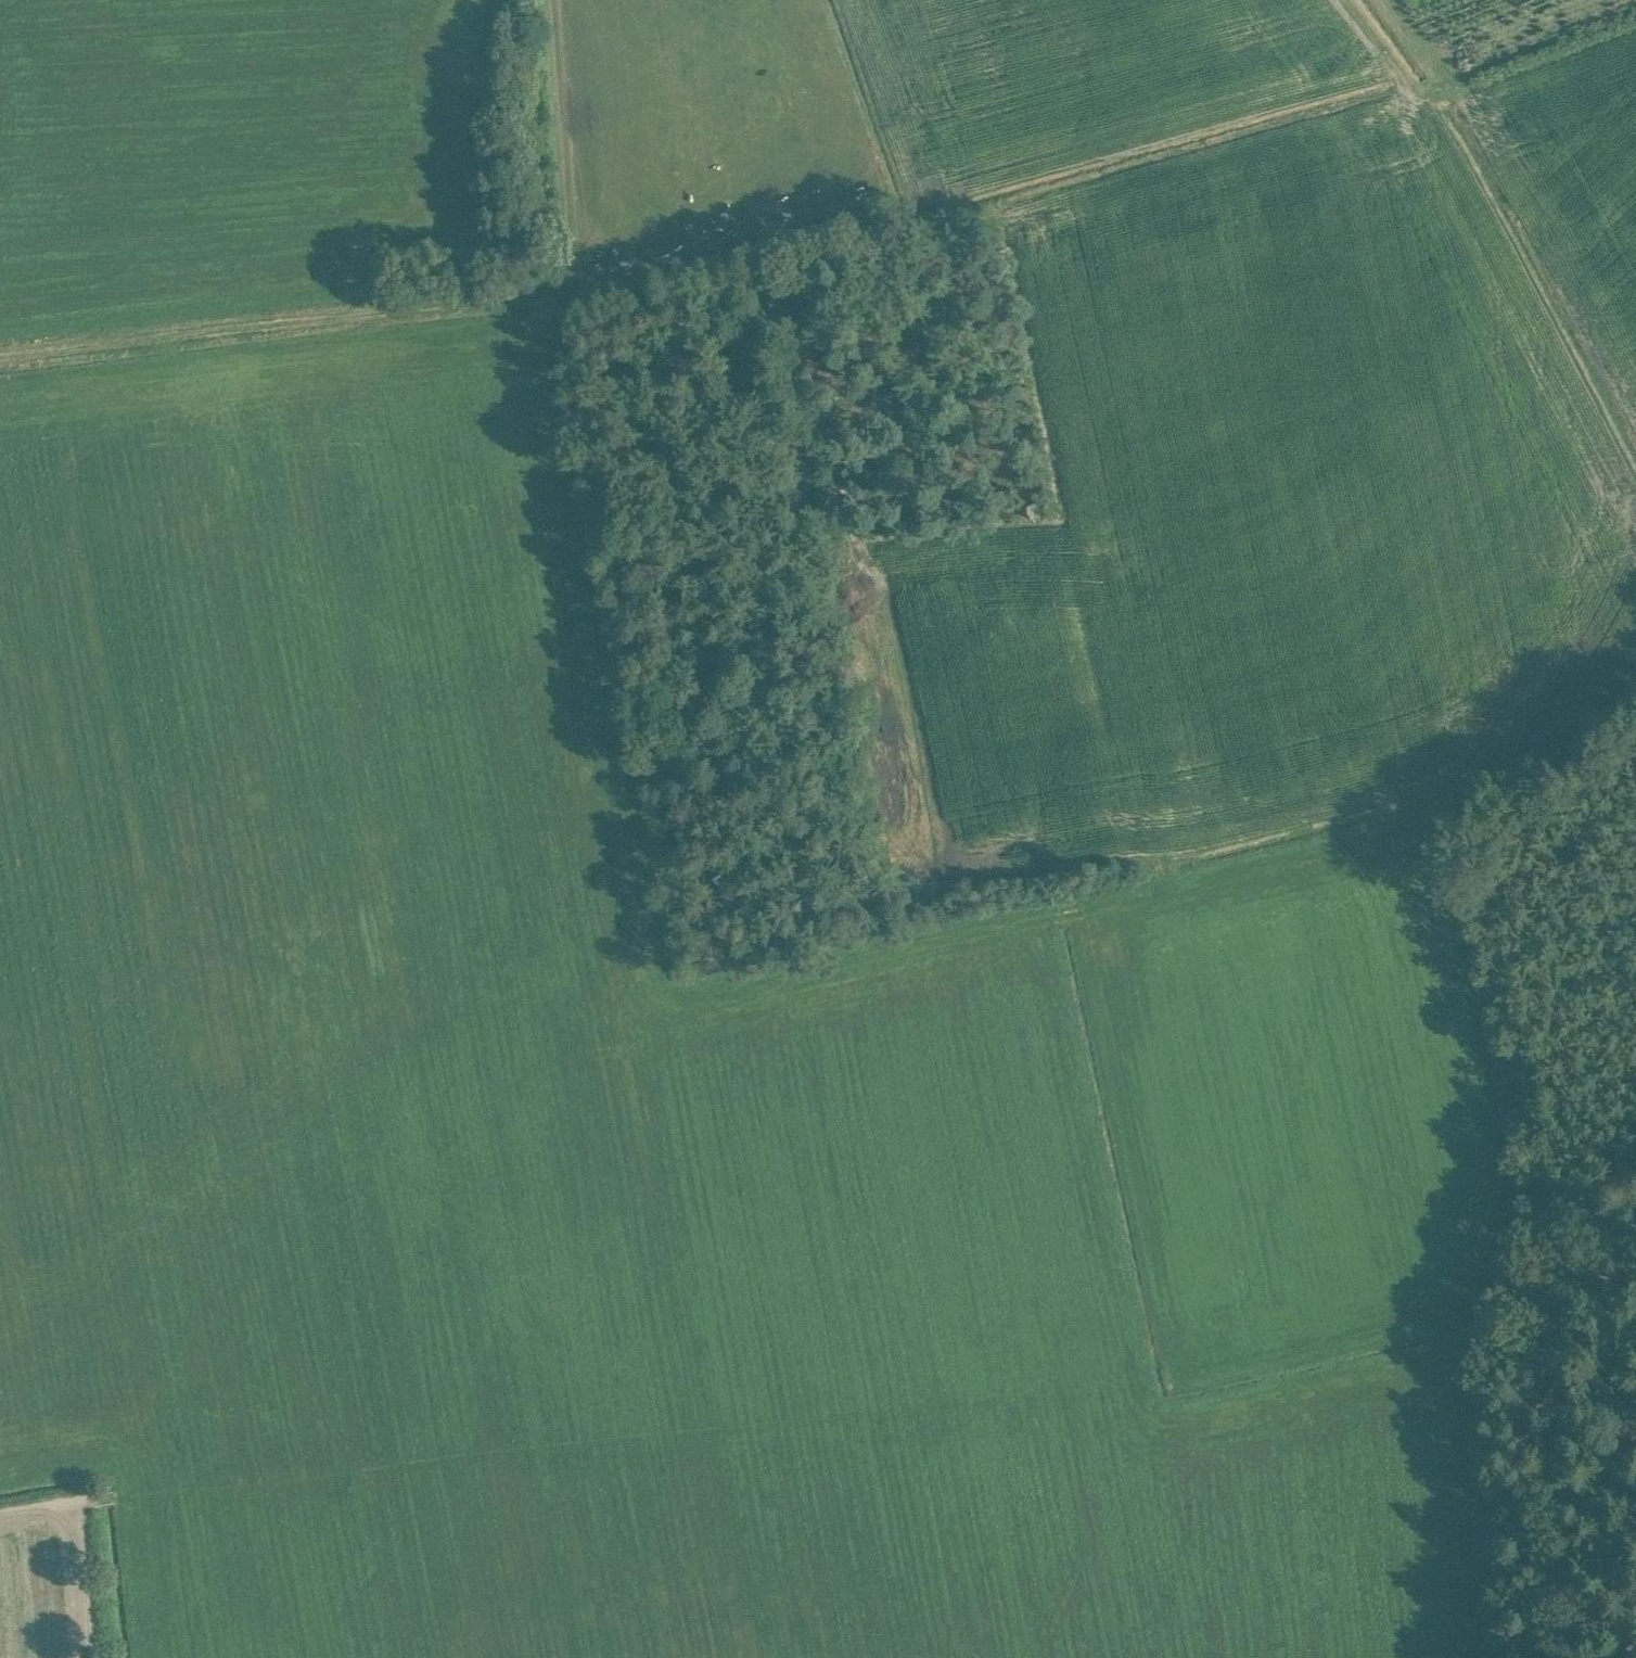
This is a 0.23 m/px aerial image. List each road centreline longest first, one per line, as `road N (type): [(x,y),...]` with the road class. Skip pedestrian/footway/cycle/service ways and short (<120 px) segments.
road 1 (track): [(1635,1153),(1558,1233),(1520,1380),(1530,1657)]

